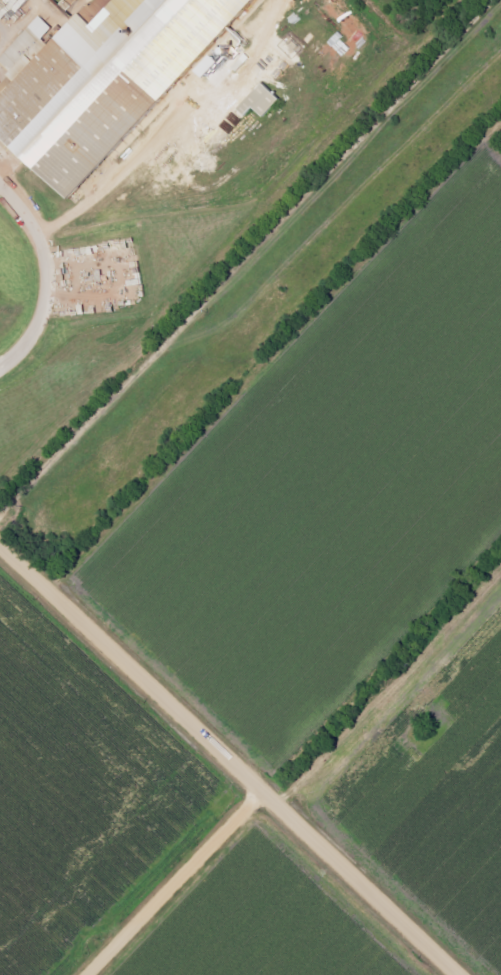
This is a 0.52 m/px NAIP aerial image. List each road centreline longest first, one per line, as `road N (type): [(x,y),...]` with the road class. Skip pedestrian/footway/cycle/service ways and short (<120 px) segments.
road 1 (residential): [(0,525),(497,0)]
road 2 (residential): [(462,974),(0,542)]
road 3 (track): [(283,0),(151,147),(40,240)]
road 4 (residential): [(88,974),(266,790)]

